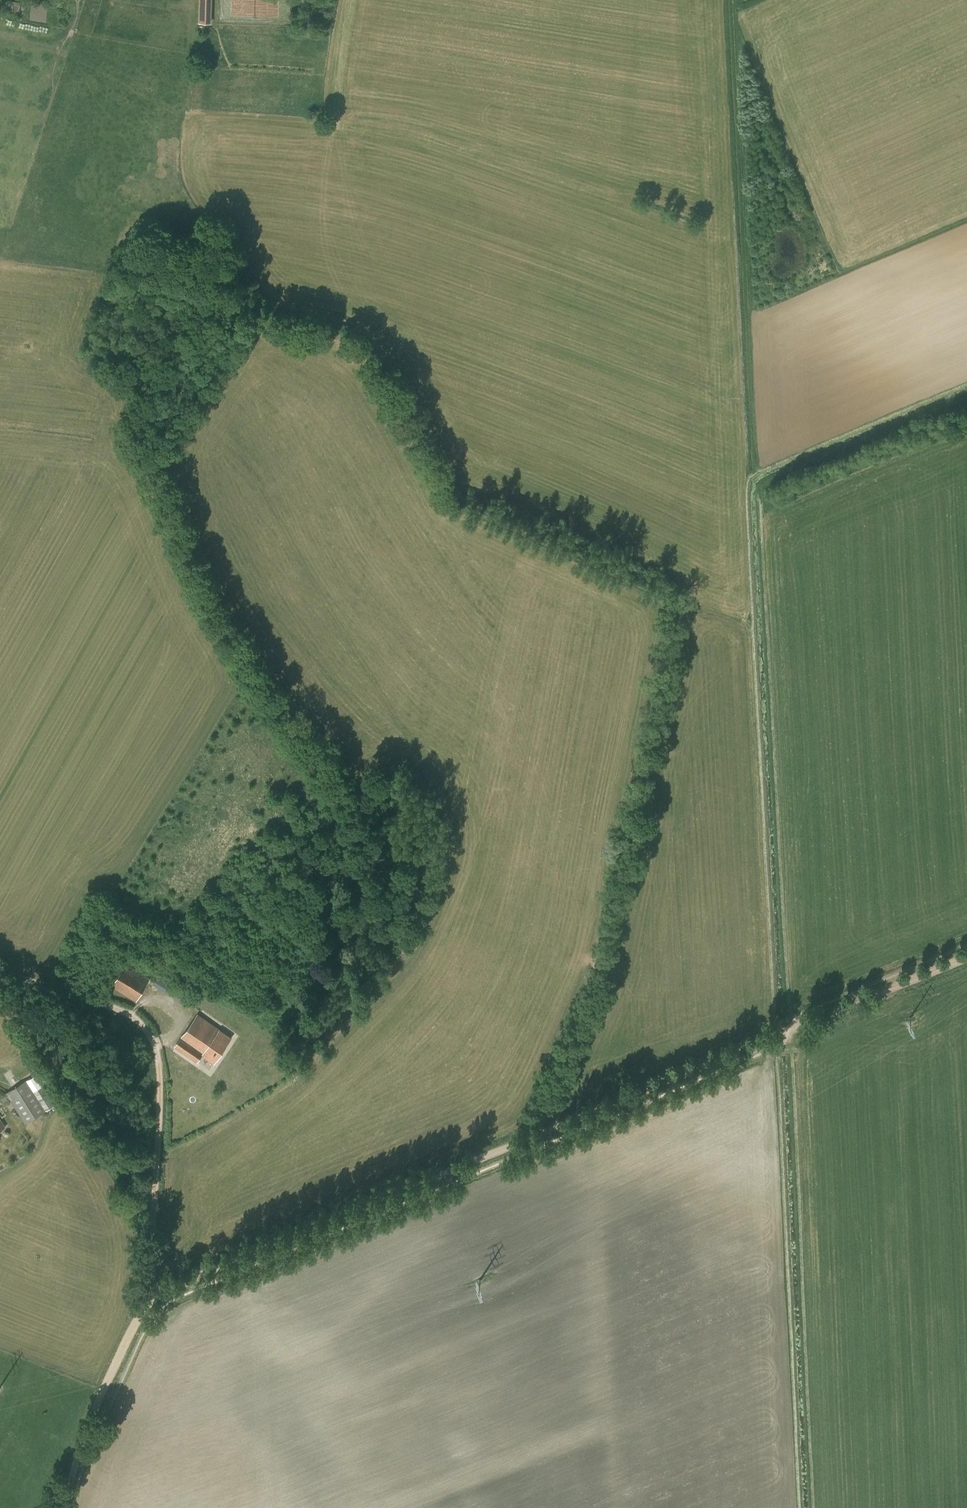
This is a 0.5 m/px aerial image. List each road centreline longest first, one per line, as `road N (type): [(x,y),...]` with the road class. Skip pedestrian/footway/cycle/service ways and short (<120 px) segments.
road 1 (track): [(65,1507),(128,1338),(146,1309),(180,1280),(966,955)]
road 2 (track): [(146,1309),(159,1067)]
road 3 (unclassified): [(159,1067),(141,1018),(0,967)]

